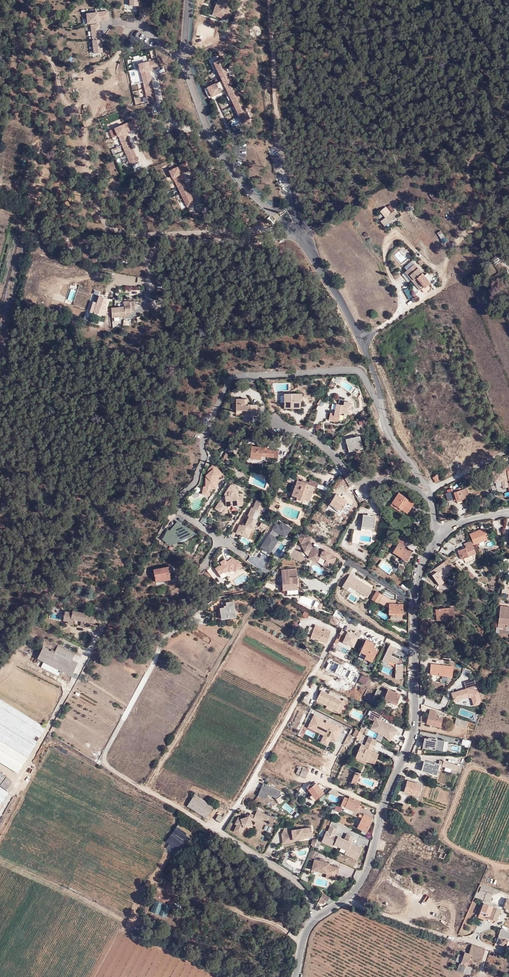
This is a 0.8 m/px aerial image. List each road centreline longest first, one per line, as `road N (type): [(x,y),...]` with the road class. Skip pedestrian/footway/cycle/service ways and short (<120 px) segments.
road 1 (residential): [(431,492),(386,430),(359,372),(233,375),(197,481),(180,501),(219,539),(201,573)]
road 2 (residential): [(220,834),(105,760),(177,630)]
road 3 (track): [(308,245),(282,152),(271,0)]
road 4 (residential): [(413,601),(414,732),(381,807)]
road 5 (unclassified): [(0,817),(96,641)]
road 6 (residential): [(220,834),(320,663)]
road 7 (residential): [(277,423),(314,438),(353,483),(393,478),(431,492)]
road 8 (residential): [(508,954),(345,901)]
road 9 (residential): [(317,918),(303,885),(220,834)]

